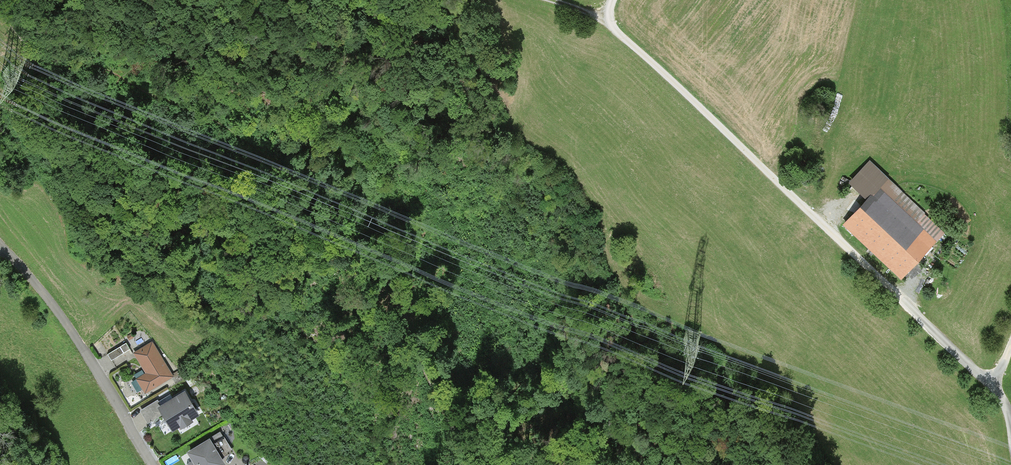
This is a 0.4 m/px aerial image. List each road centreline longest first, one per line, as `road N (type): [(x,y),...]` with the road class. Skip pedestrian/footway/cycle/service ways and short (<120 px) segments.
road 1 (track): [(471,464),(403,300),(303,177),(222,126),(102,70),(40,51),(0,19)]
road 2 (track): [(611,20),(992,383)]
road 3 (track): [(600,242),(587,193),(532,132),(477,0)]
road 4 (residential): [(151,464),(39,291),(0,246)]
road 5 (track): [(803,464),(714,430),(661,387)]

